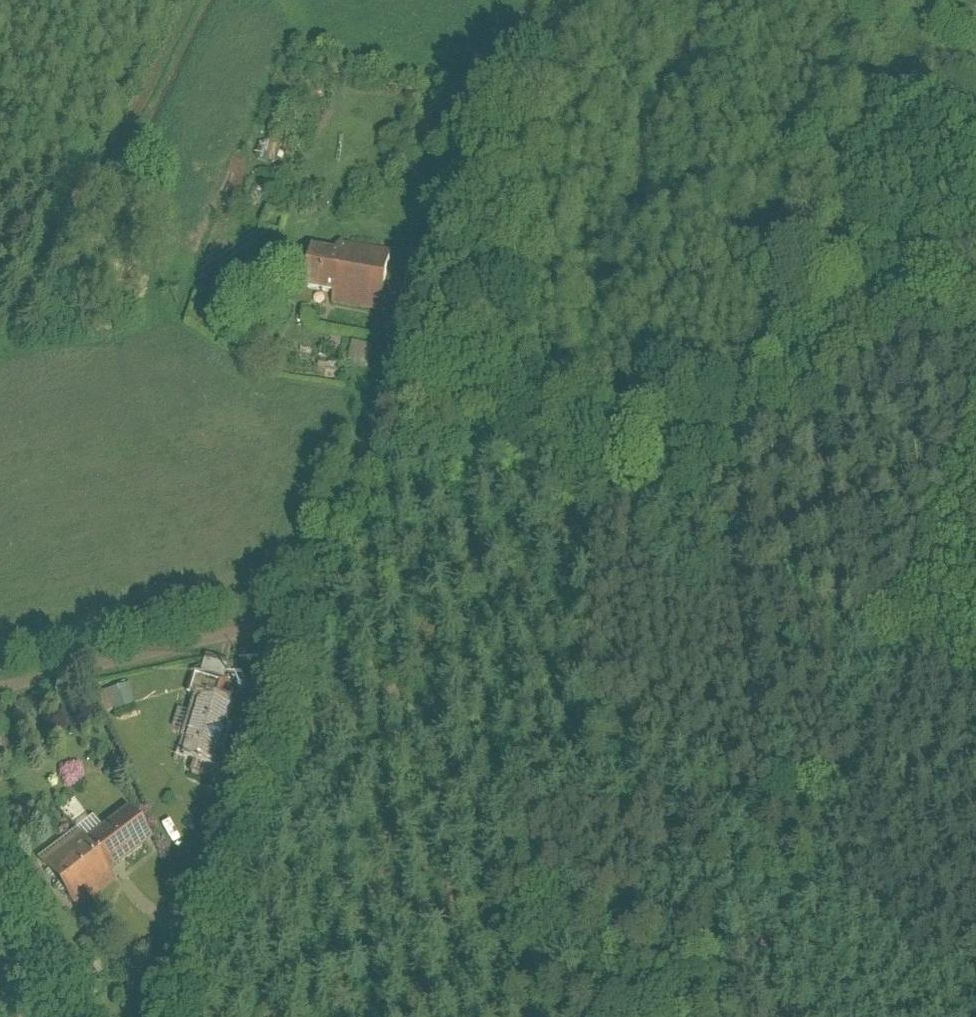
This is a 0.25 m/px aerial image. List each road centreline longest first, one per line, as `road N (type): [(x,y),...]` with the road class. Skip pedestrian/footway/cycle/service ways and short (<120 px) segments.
road 1 (residential): [(309,599),(534,0)]
road 2 (residential): [(309,599),(172,1016)]
road 3 (residential): [(0,685),(309,599)]

